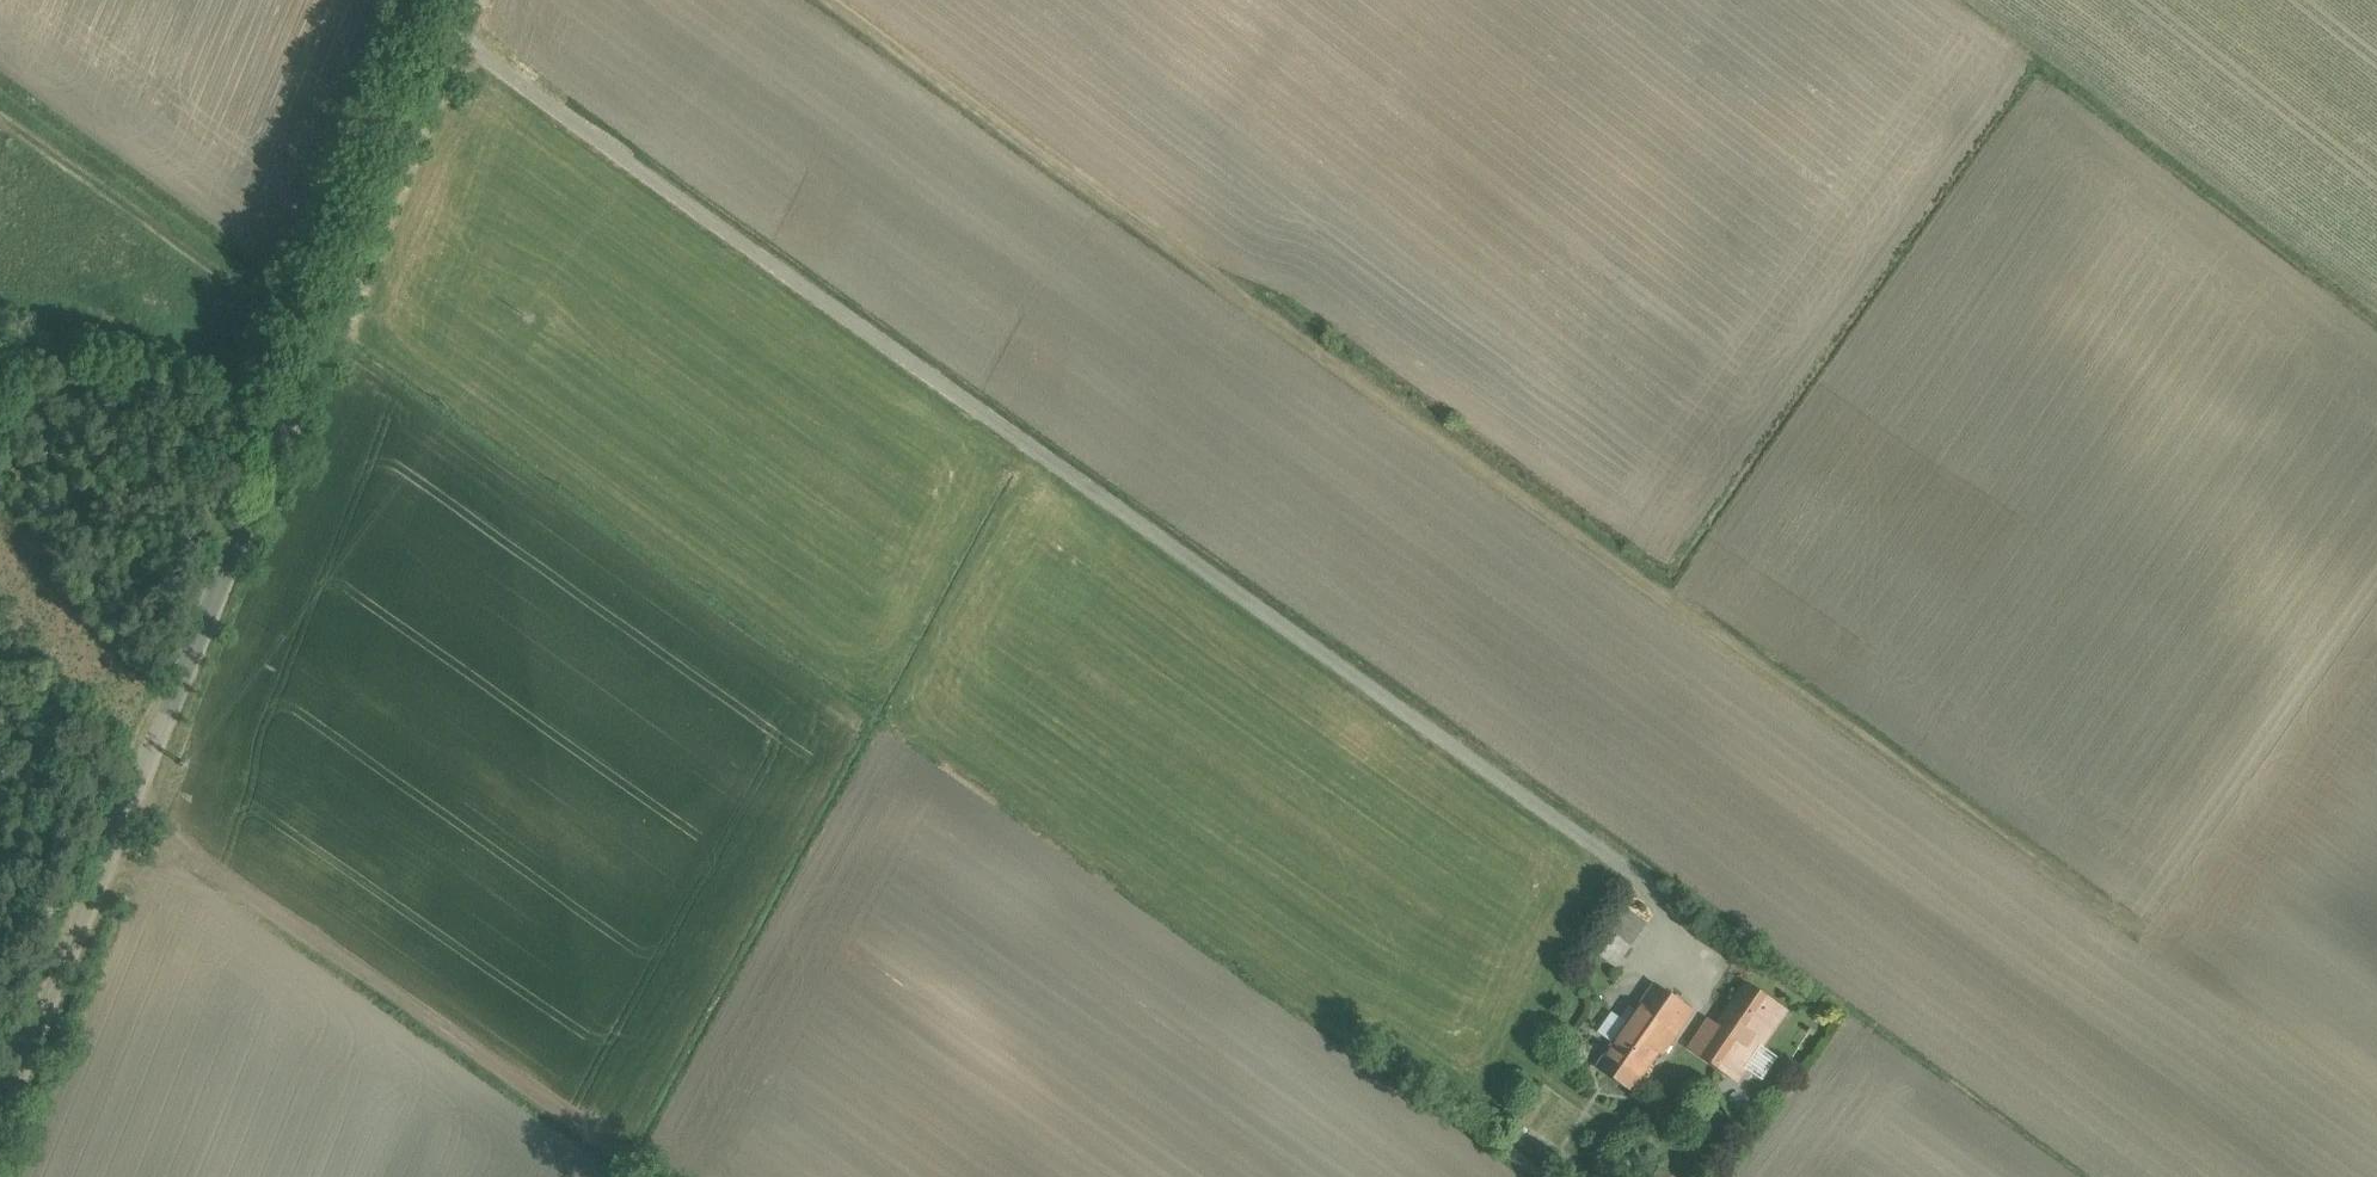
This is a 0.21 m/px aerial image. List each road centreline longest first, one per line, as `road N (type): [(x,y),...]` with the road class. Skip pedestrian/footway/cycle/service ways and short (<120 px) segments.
road 1 (unclassified): [(469,0),(0,1131)]

